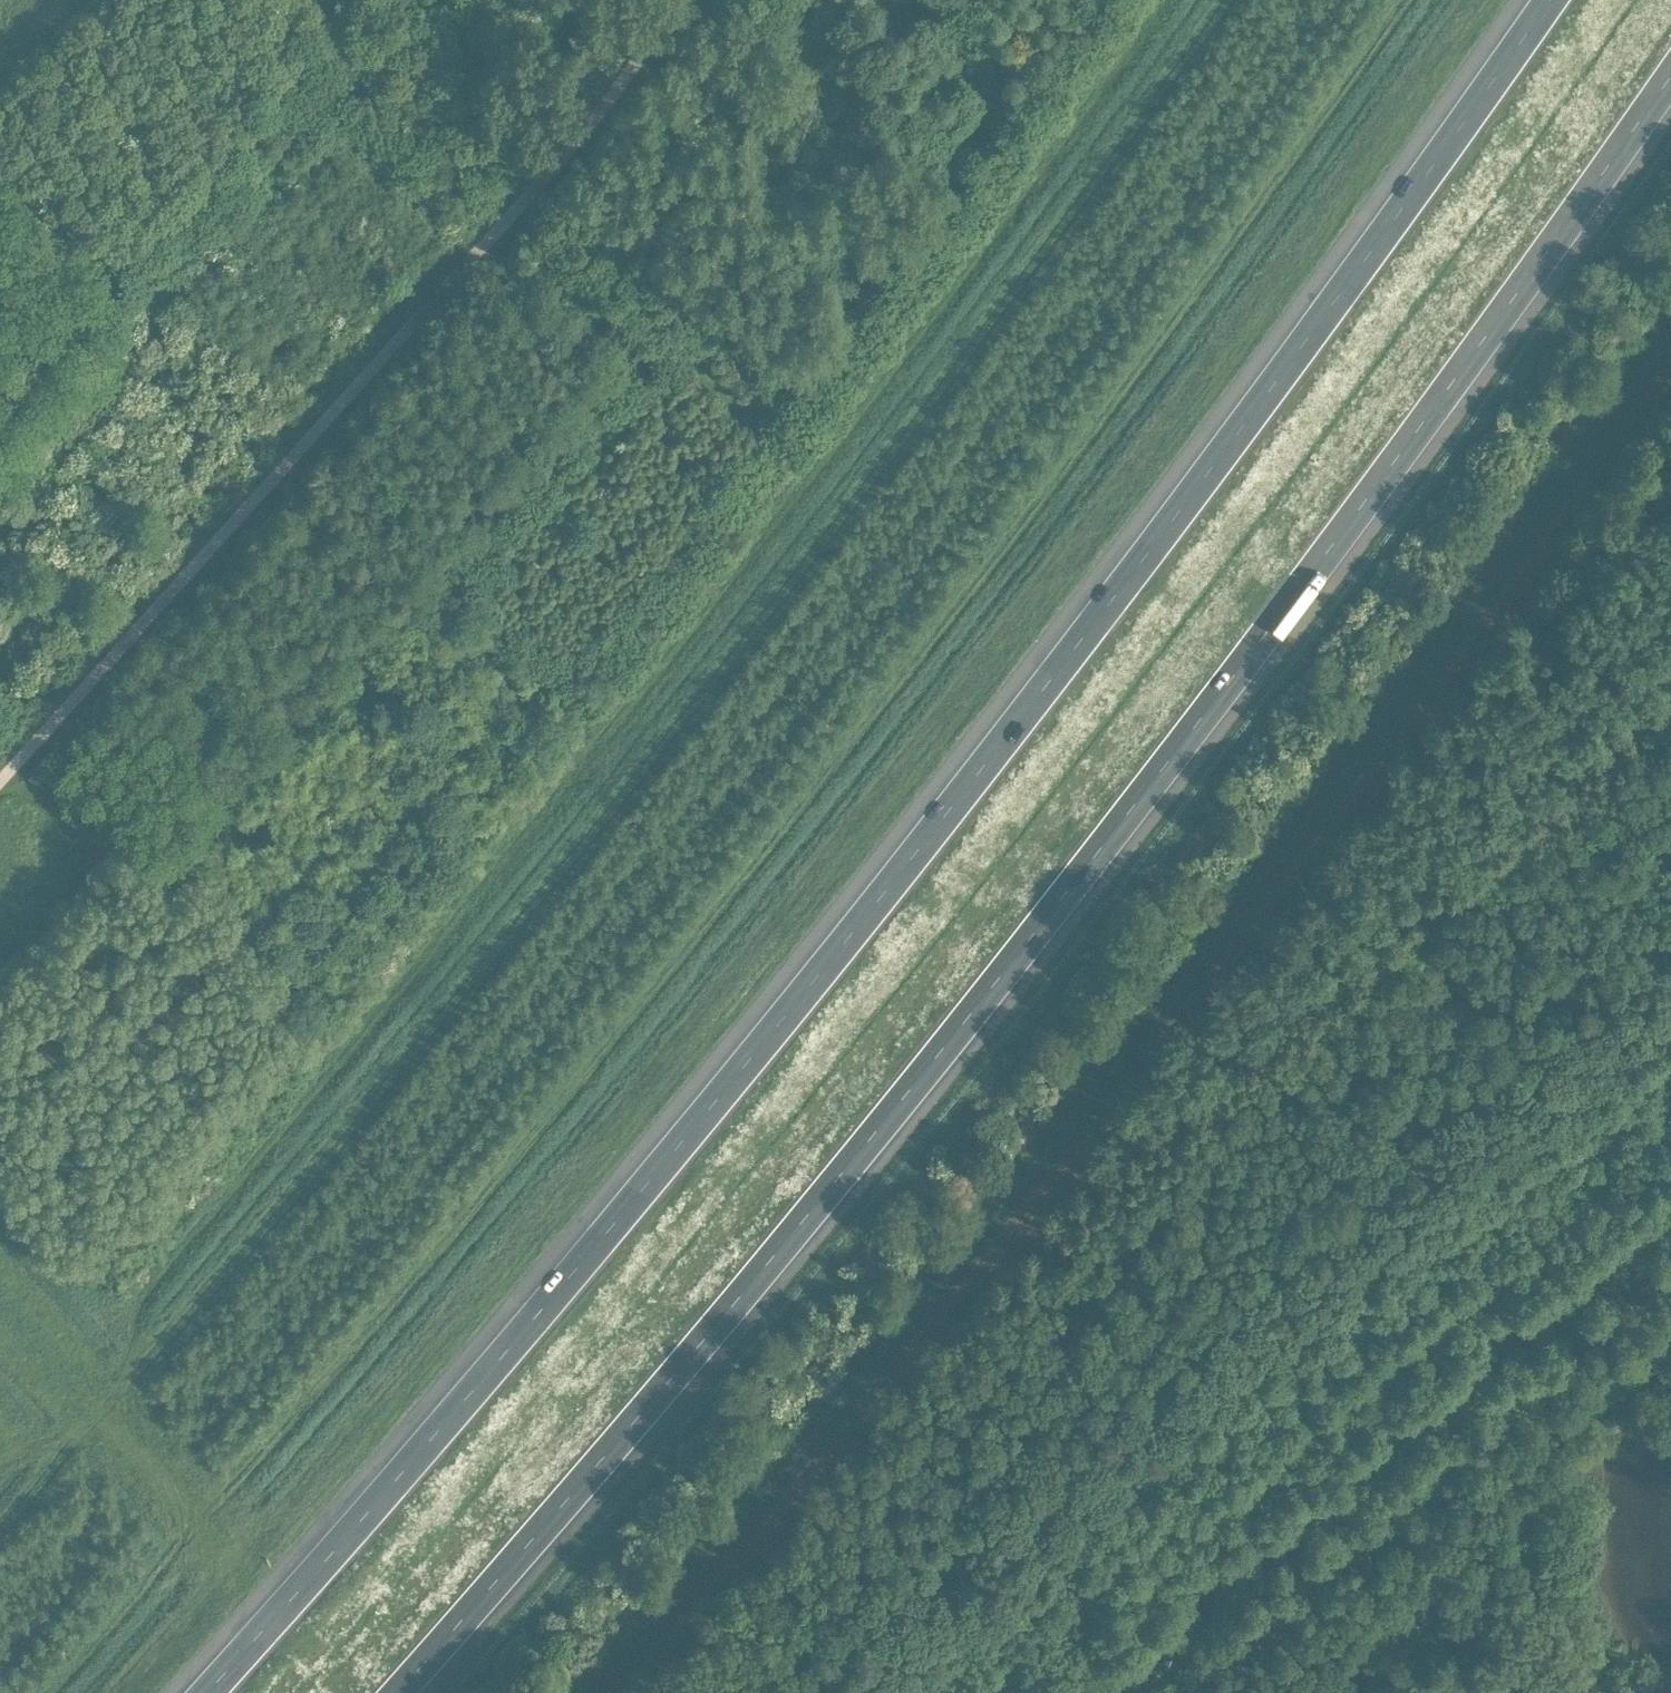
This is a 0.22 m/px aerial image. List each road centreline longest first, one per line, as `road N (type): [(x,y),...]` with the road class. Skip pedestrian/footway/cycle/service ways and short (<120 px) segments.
road 1 (motorway): [(1553,0),(1175,520),(809,988),(208,1692)]
road 2 (motorway): [(399,1692),(1051,914),(1670,79)]

